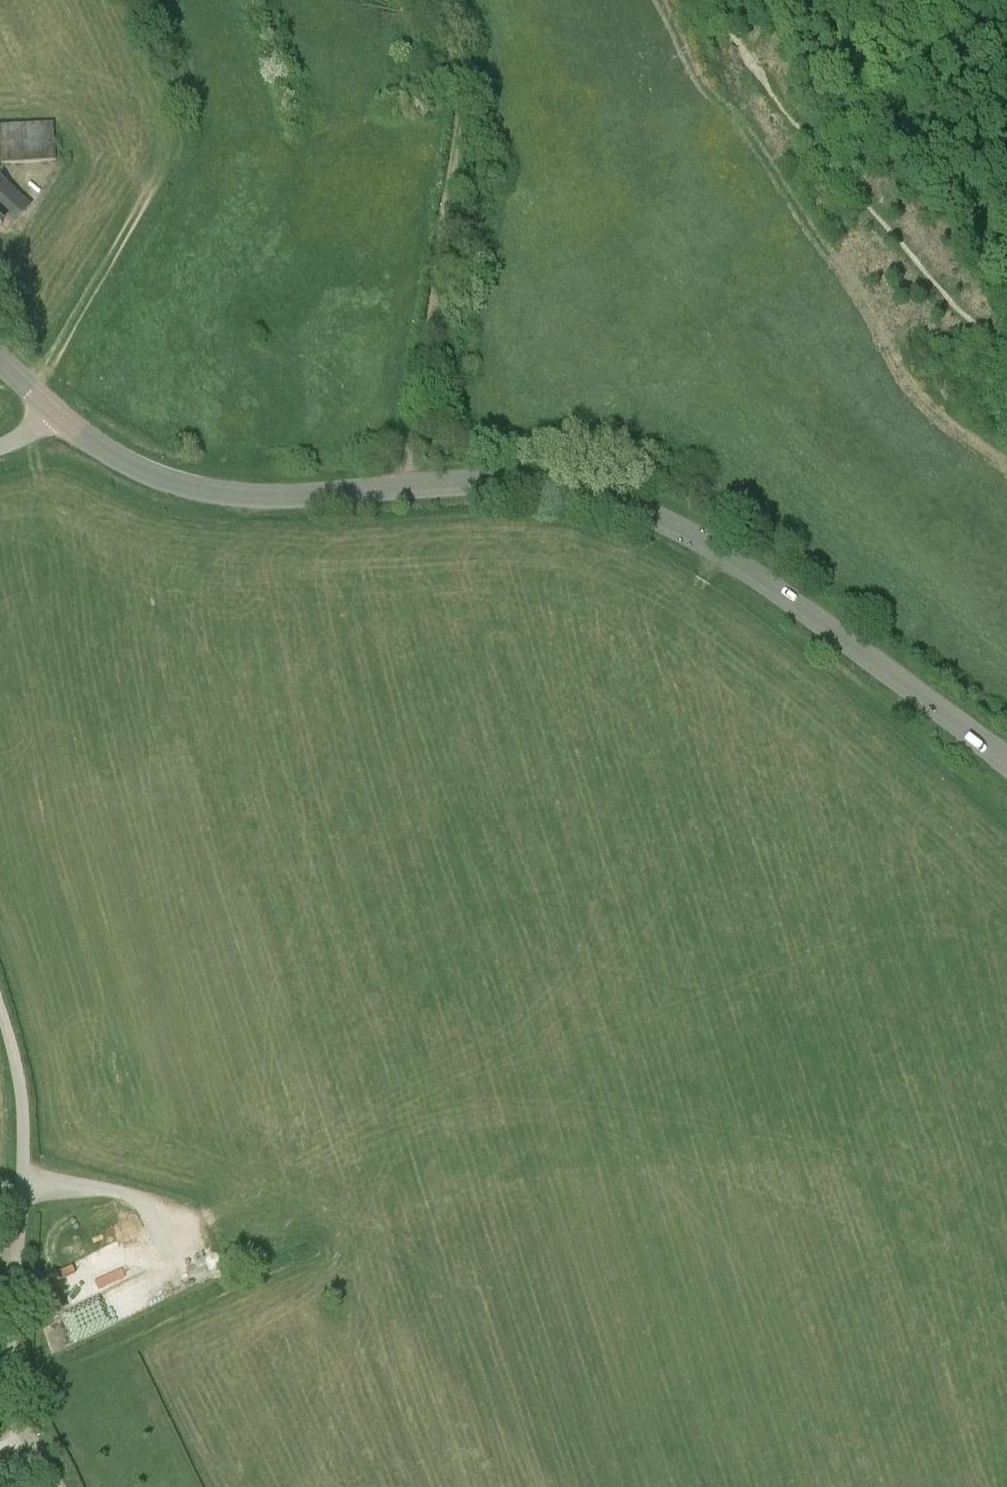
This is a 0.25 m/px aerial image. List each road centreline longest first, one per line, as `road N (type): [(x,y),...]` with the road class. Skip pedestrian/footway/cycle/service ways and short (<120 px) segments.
road 1 (tertiary): [(1006,762),(788,597),(662,517),(535,484),(285,497),(209,491),(112,456),(53,411)]
road 2 (track): [(402,487),(461,110),(441,0)]
road 3 (unclassified): [(57,1486),(28,1430),(14,1377),(24,1124),(0,1006)]

